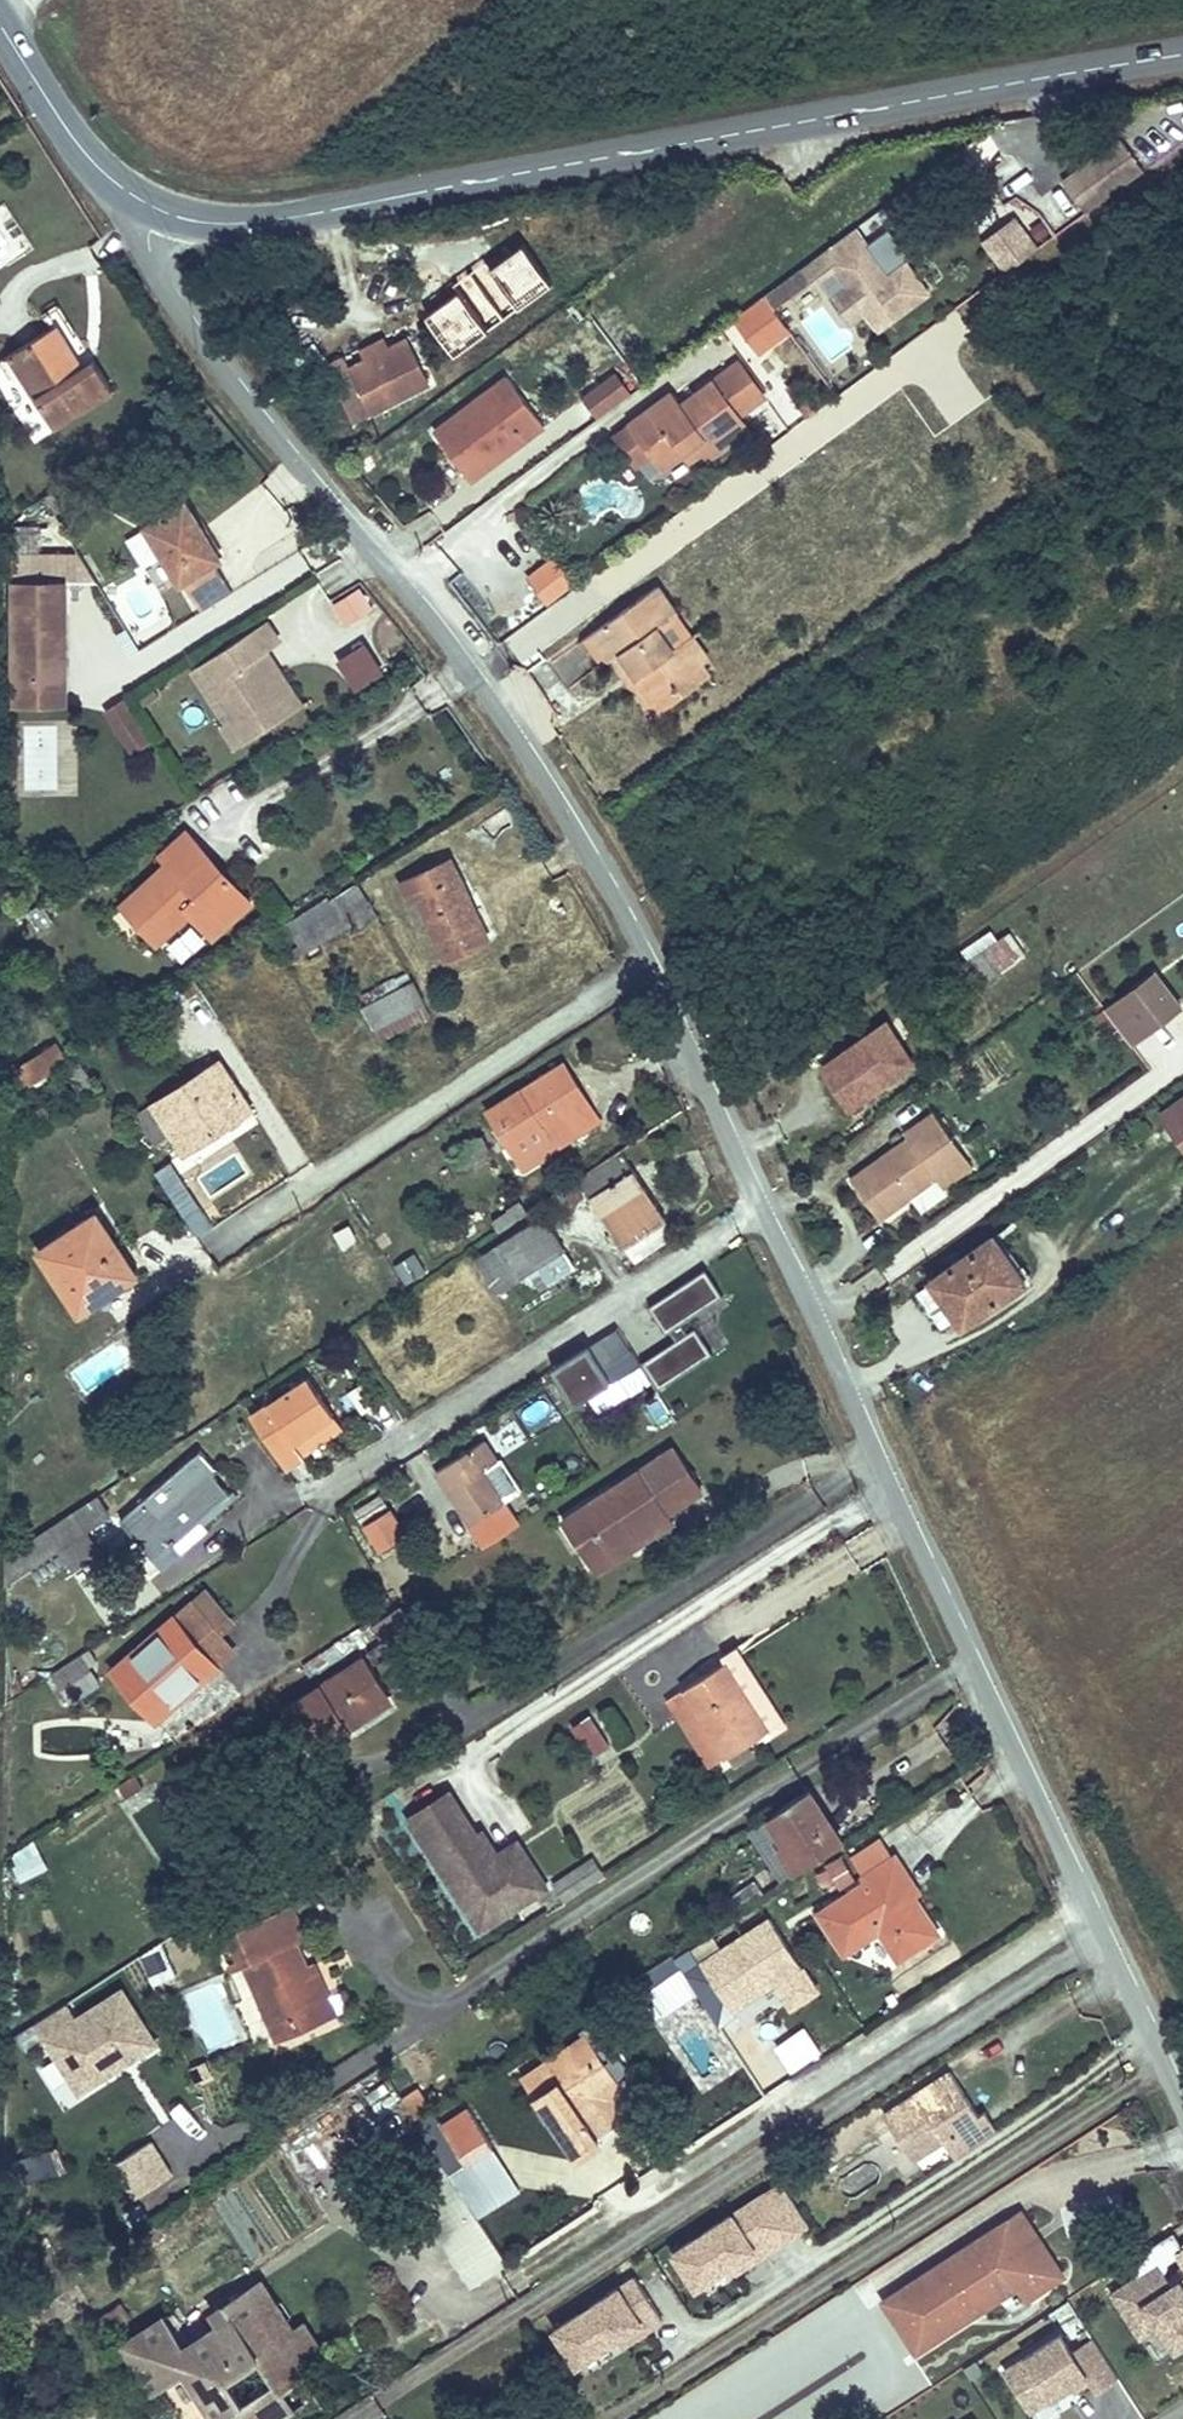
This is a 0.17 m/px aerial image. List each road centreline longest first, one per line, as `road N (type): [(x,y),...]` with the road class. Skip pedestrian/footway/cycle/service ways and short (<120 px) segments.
road 1 (unclassified): [(158,211),(151,232),(155,261),(176,300),(280,437),(473,662),(615,892),(1182,2101)]
road 2 (tertiary): [(158,211),(195,223),(310,215),(1182,56)]
road 3 (tertiary): [(0,22),(94,164),(158,211)]

